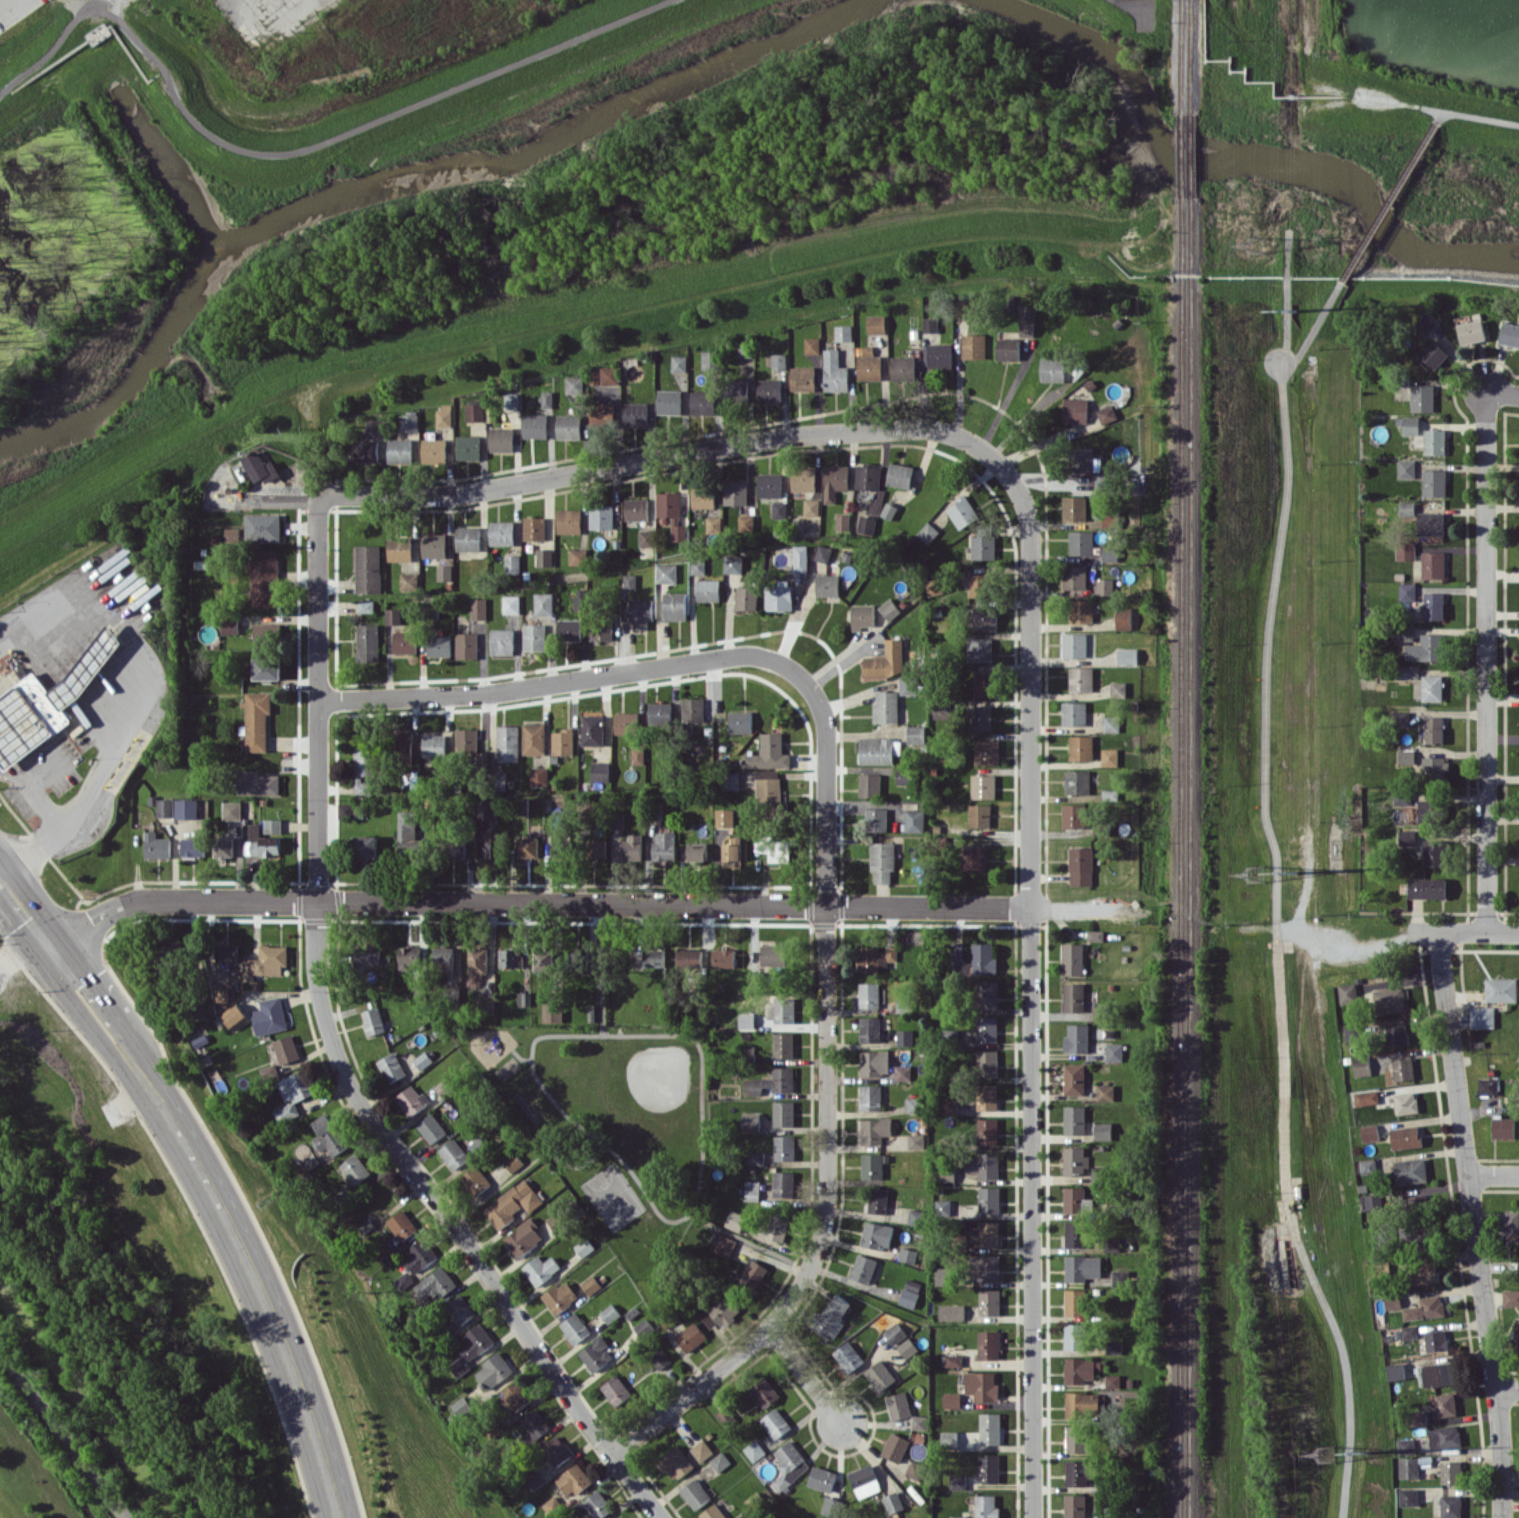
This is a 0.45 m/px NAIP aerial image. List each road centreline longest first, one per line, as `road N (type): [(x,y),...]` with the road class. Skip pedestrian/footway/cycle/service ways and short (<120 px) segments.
road 1 (residential): [(994,458),(1017,488),(1030,528),(1034,1517)]
road 2 (residential): [(792,669),(821,708),(826,732),(827,1204),(797,1290),(769,1327),(610,1453)]
road 3 (residential): [(316,898),(323,1015),(359,1105),(446,1210),(660,1517)]
road 4 (residential): [(316,898),(1030,906)]
road 5 (residential): [(318,493),(453,495),(785,435),(909,428),(957,434),(994,458)]
road 6 (residential): [(1436,931),(1496,1388),(1502,1517)]
road 7 (residential): [(1486,390),(1485,931)]
road 8 (trunk): [(119,1040),(201,1171),(278,1331),(339,1517)]
road 9 (residential): [(318,700),(485,693),(736,655),(792,669)]
road 10 (residential): [(318,493),(316,898)]
road 11 (residential): [(52,951),(142,900),(316,898)]
road 12 (residential): [(769,1327),(841,1423)]

